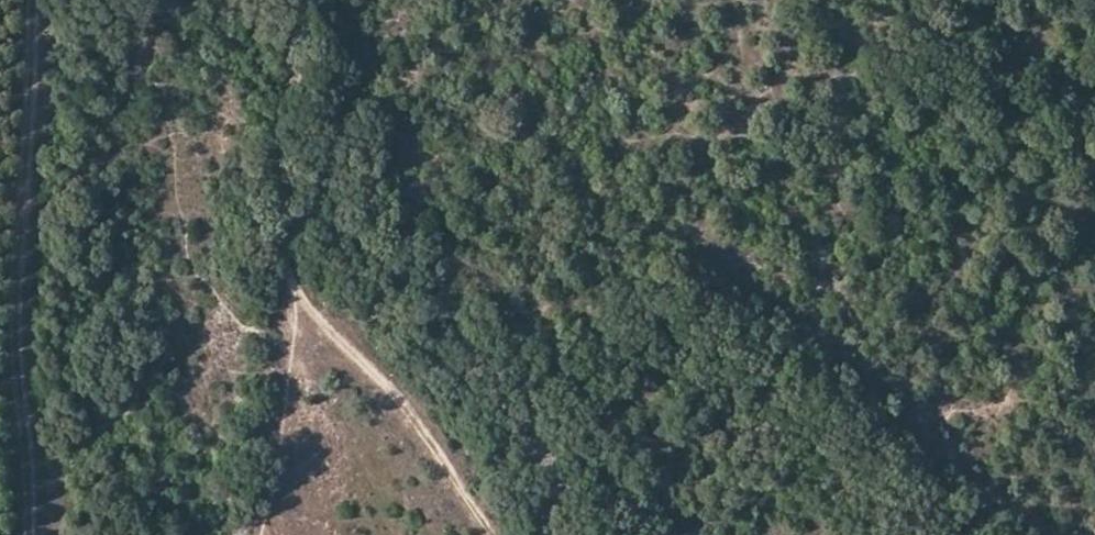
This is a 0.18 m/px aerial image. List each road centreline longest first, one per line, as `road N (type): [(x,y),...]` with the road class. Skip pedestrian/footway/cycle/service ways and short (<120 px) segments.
road 1 (track): [(39,0),(22,534)]

